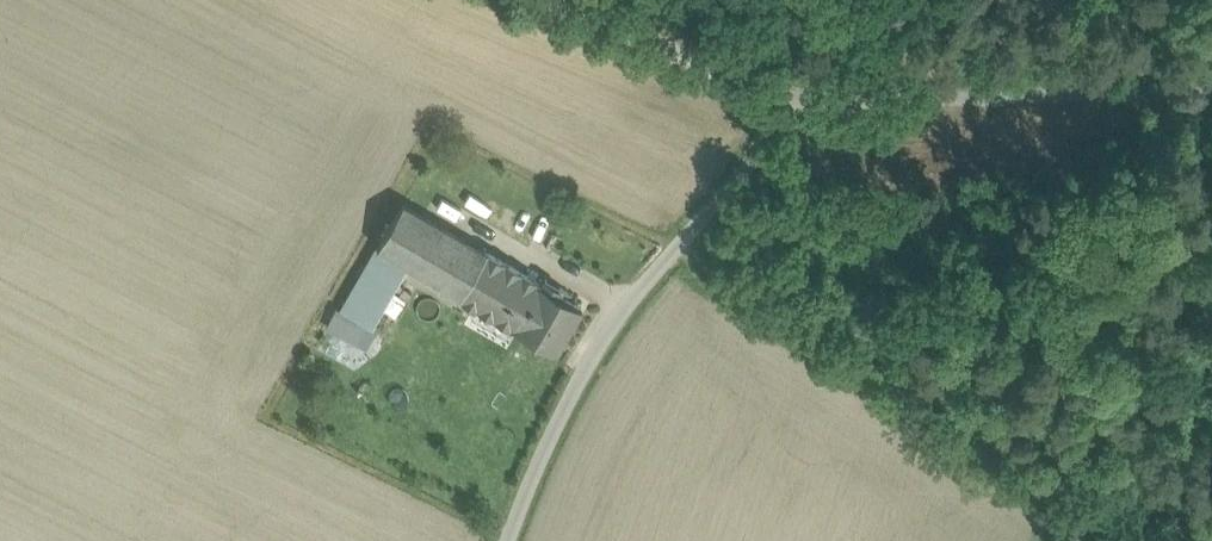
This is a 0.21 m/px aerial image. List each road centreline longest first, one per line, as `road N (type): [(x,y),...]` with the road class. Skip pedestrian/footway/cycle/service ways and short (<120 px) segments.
road 1 (unclassified): [(508,540),(527,486),(605,336),(672,249),(775,141),(797,98)]
road 2 (unclassified): [(797,98),(1211,103)]
road 3 (unclassified): [(560,0),(797,98)]

